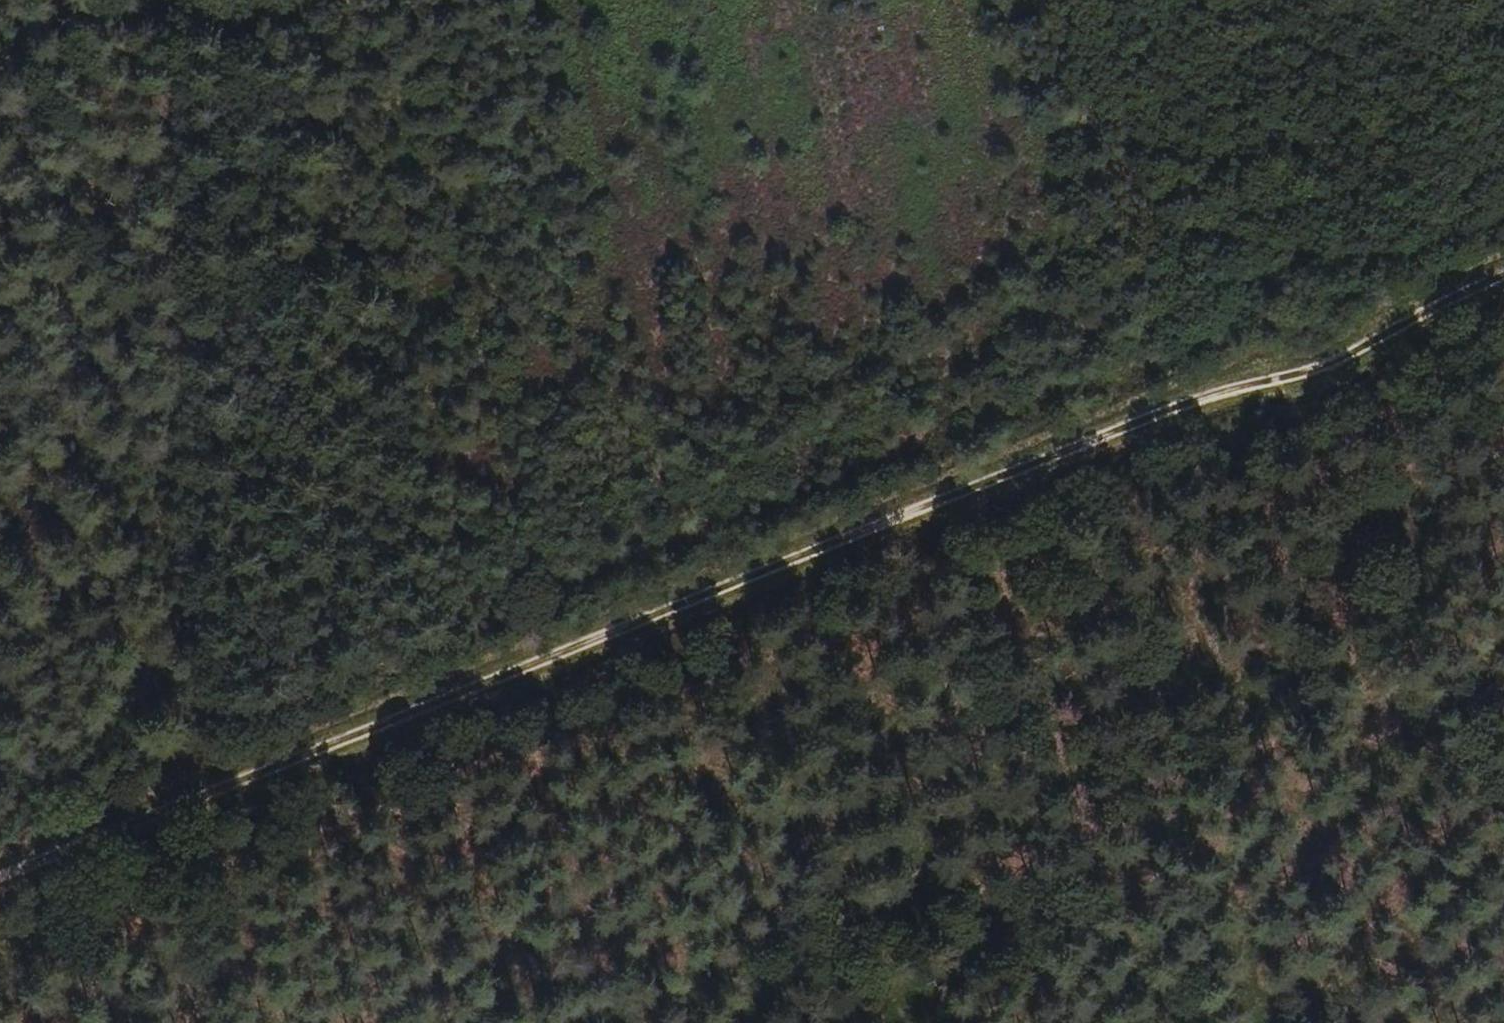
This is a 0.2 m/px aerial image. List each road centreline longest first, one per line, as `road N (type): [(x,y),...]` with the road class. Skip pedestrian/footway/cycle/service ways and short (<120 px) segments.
road 1 (track): [(0,879),(1238,381),(1306,378),(1355,356),(1389,323),(1503,277)]

